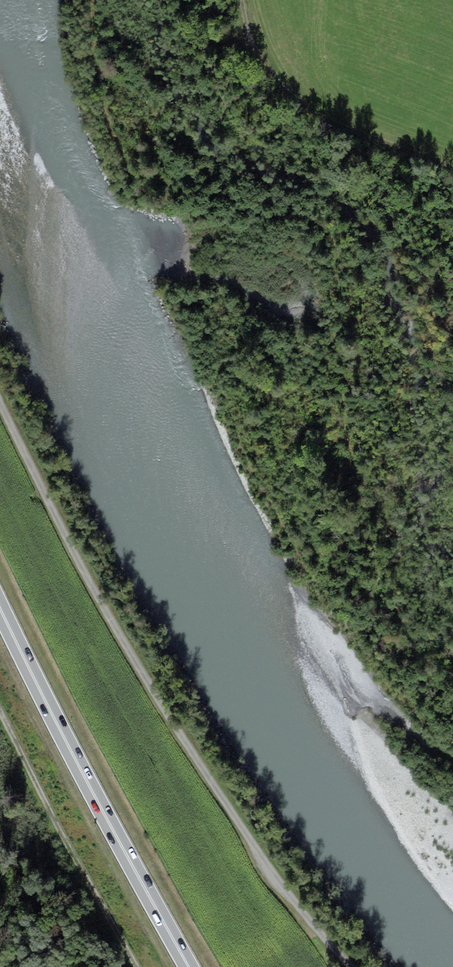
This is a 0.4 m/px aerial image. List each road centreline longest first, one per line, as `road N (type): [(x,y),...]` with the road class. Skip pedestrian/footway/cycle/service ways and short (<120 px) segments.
road 1 (unclassified): [(352,966),(278,881),(171,720),(54,508),(0,385)]
road 2 (trunk): [(0,608),(190,966)]
road 3 (track): [(136,966),(0,710)]
road 4 (track): [(452,169),(307,109),(278,85),(243,0)]

